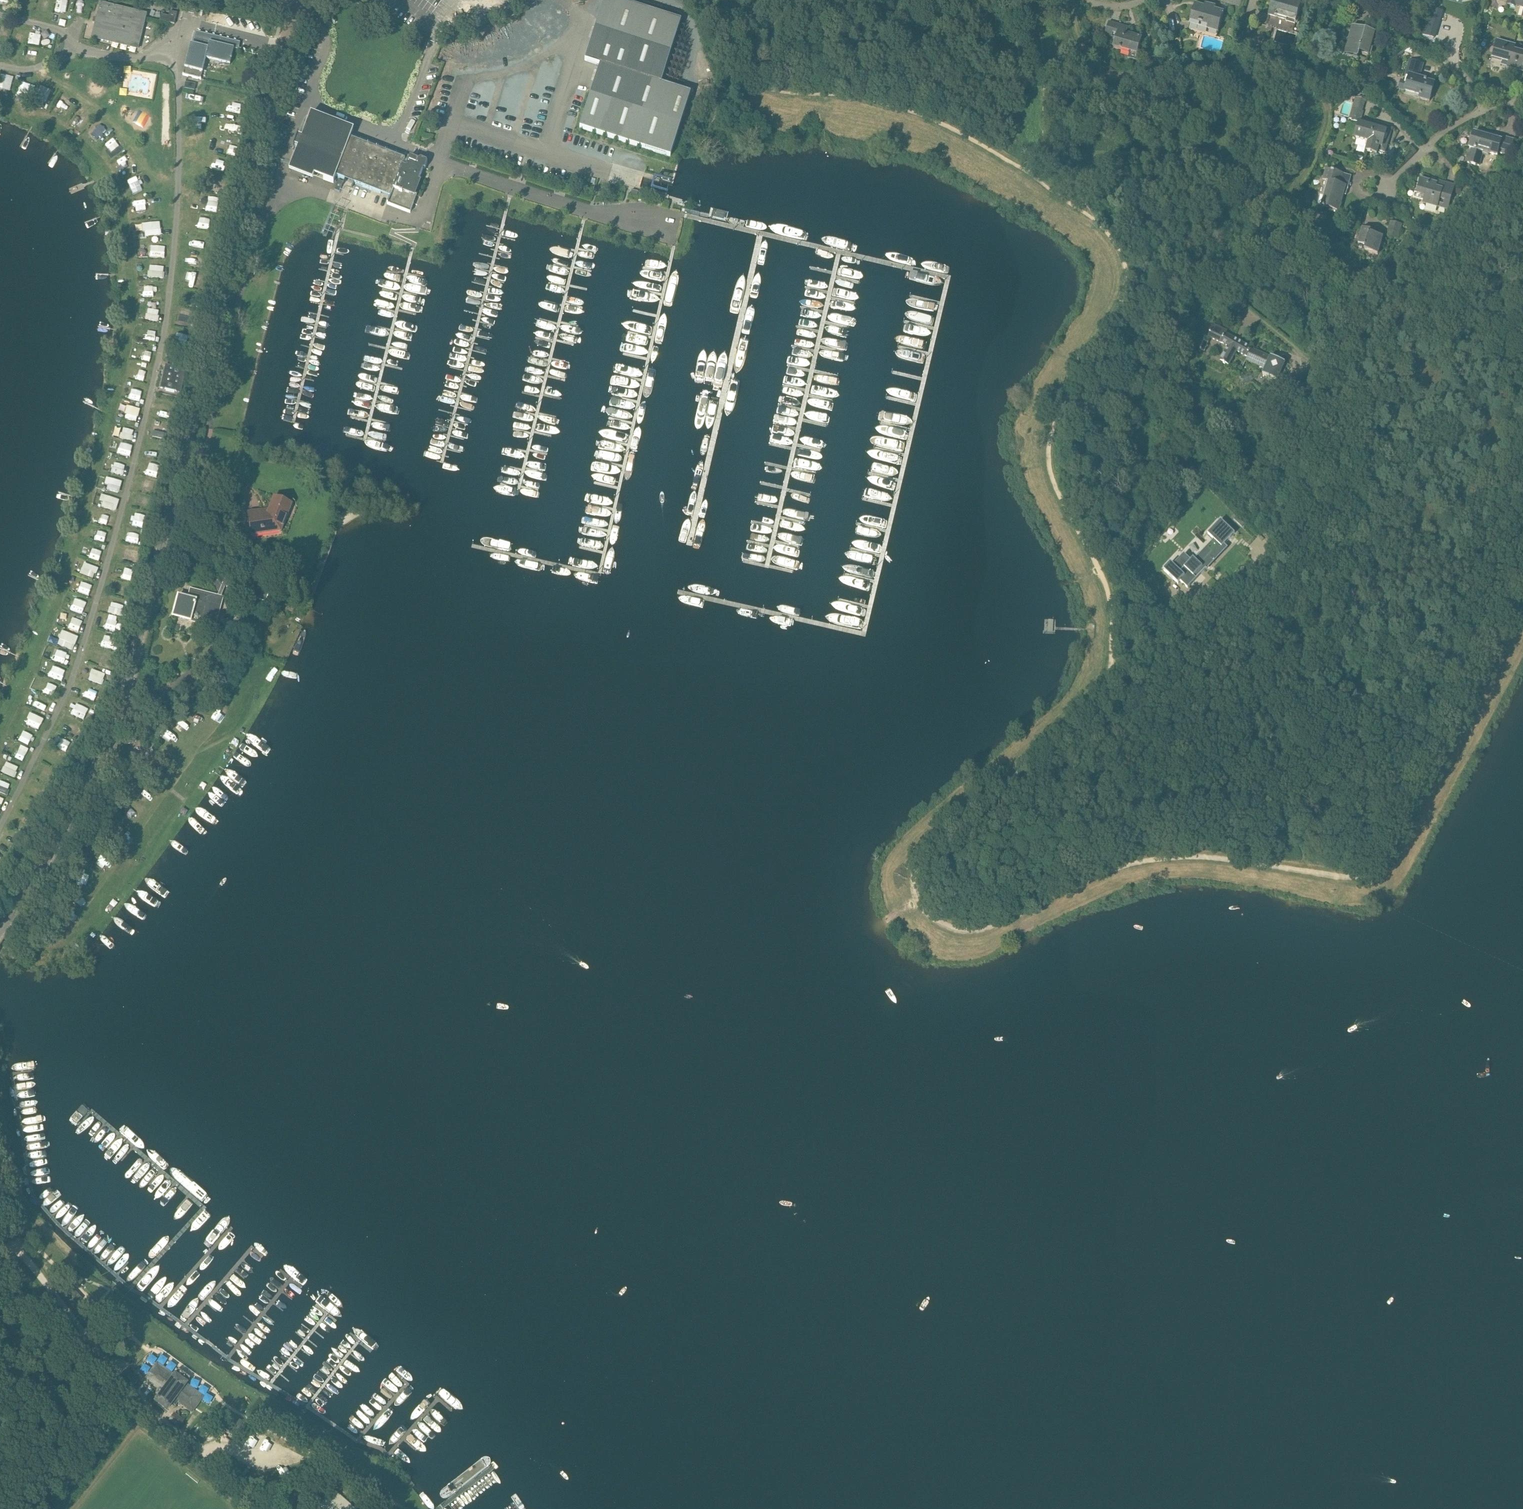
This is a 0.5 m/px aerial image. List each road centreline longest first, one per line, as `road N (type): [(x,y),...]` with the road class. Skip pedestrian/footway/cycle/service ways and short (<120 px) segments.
road 1 (tertiary): [(0,939),(102,763),(298,4)]
road 2 (track): [(1356,298),(1322,359),(1333,481),(1325,500),(1100,696)]

